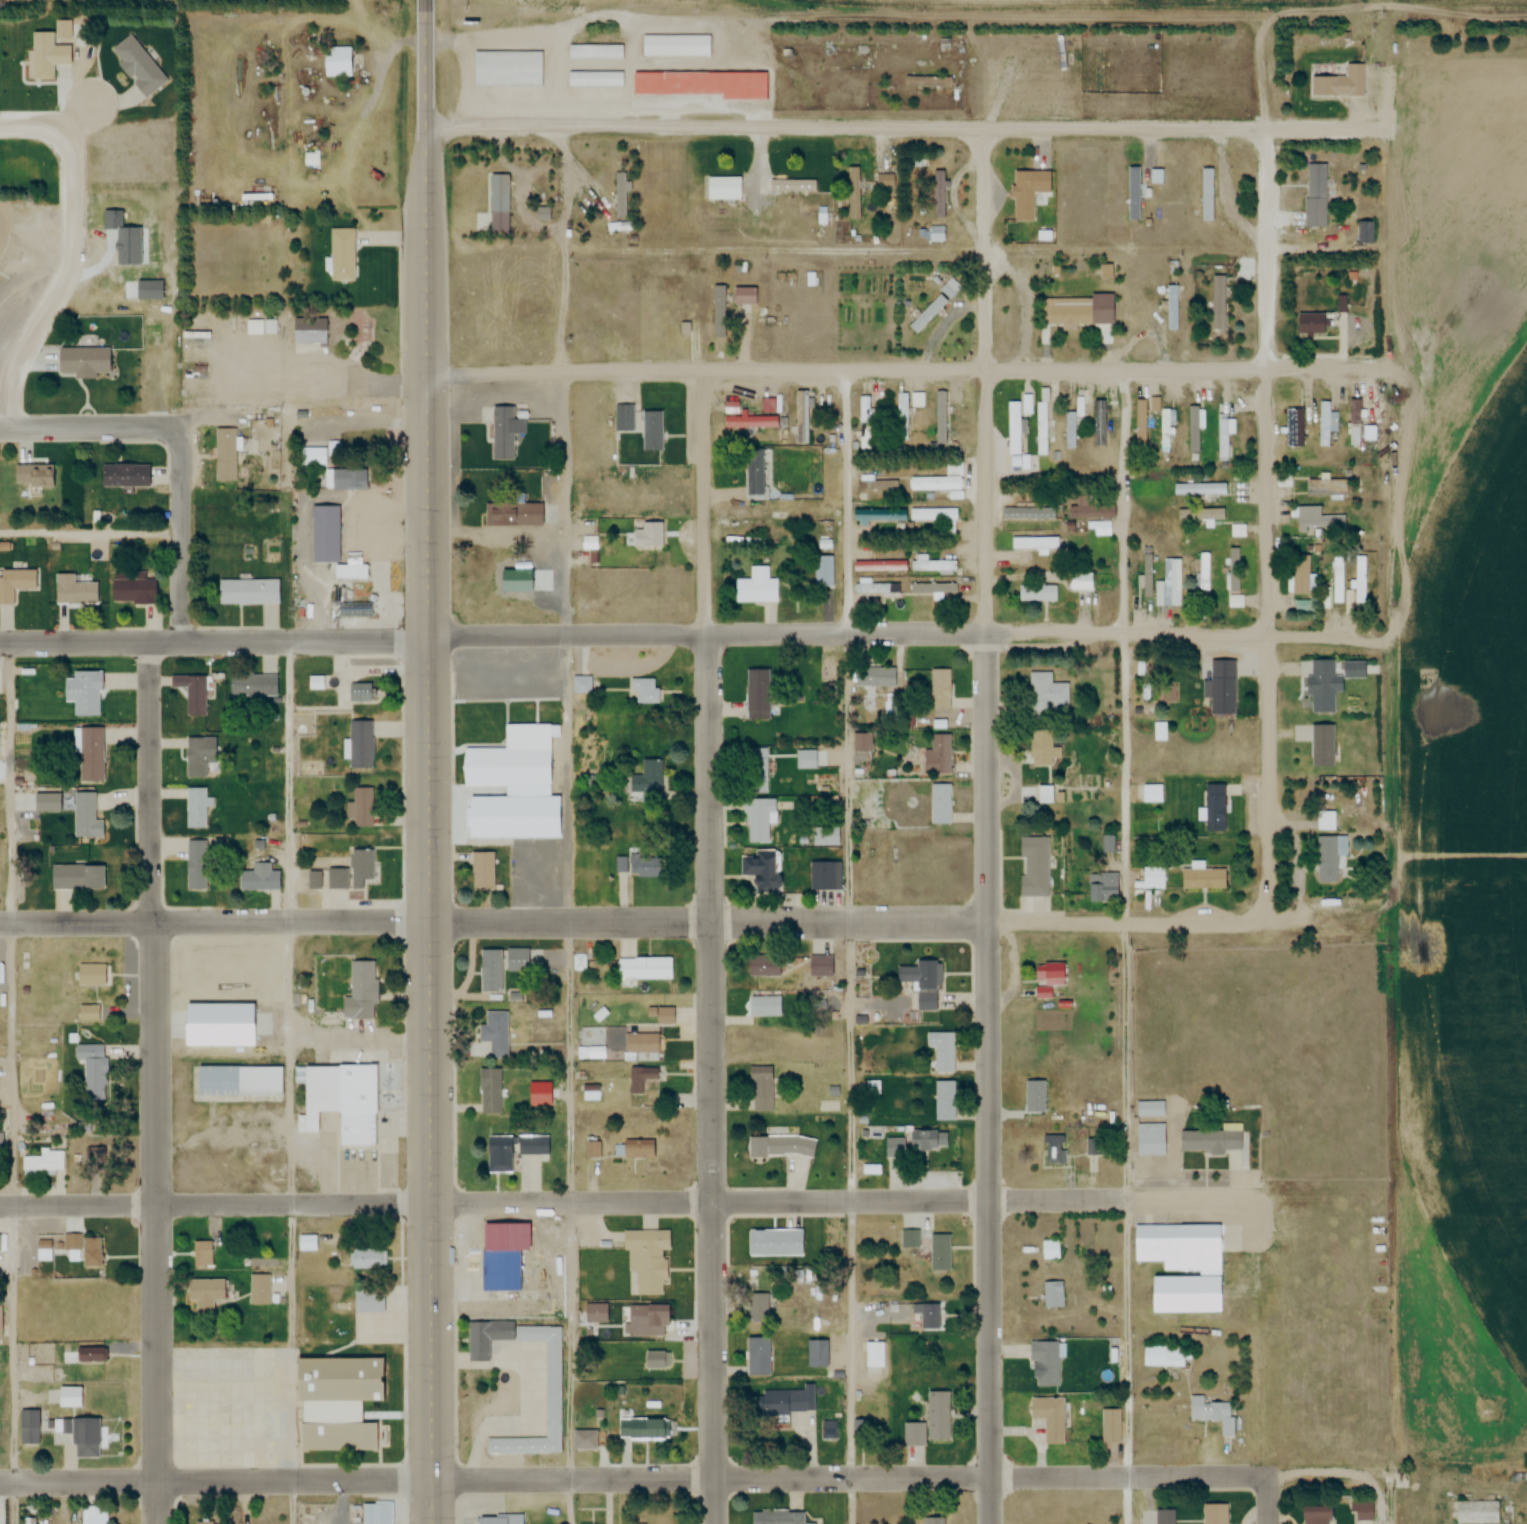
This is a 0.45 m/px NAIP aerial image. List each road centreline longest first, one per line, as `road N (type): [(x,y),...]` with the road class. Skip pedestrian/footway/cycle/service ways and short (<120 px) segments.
road 1 (primary): [(428,1),(435,1523)]
road 2 (residential): [(983,129),(993,1523)]
road 3 (residential): [(705,372),(711,1523)]
road 4 (residential): [(1394,370),(427,373)]
road 5 (residential): [(427,124),(1384,128)]
road 6 (residential): [(428,637),(848,629),(1377,635)]
road 7 (residential): [(430,922),(987,917),(1128,926),(1357,902)]
road 8 (residential): [(150,644),(158,1523)]
road 9 (residential): [(433,1203),(1217,1197),(1277,1216)]
road 10 (residential): [(435,1481),(1268,1478)]
road 11 (residential): [(1265,914),(1265,128)]
road 12 (residential): [(435,1481),(0,1484)]
road 13 (residential): [(433,1203),(0,1205)]
road 14 (residential): [(430,922),(0,922)]
road 15 (residential): [(428,637),(0,645)]
road 16 (residential): [(14,429),(23,348),(70,264),(77,127),(96,103)]
road 17 (residential): [(185,435),(182,643)]
road 18 (residential): [(185,435),(185,427),(0,429)]

